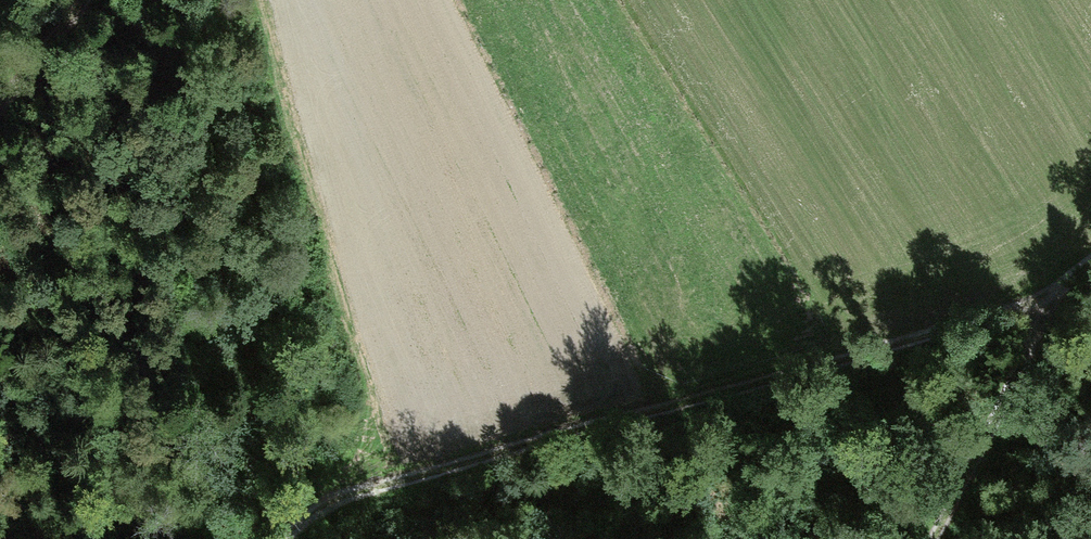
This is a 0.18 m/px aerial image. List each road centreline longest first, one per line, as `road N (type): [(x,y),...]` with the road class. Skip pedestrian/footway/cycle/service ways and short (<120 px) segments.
road 1 (track): [(1090,280),(863,354),(350,498),(311,515),(284,538)]
road 2 (track): [(933,538),(1060,293)]
road 3 (track): [(0,103),(88,0)]

